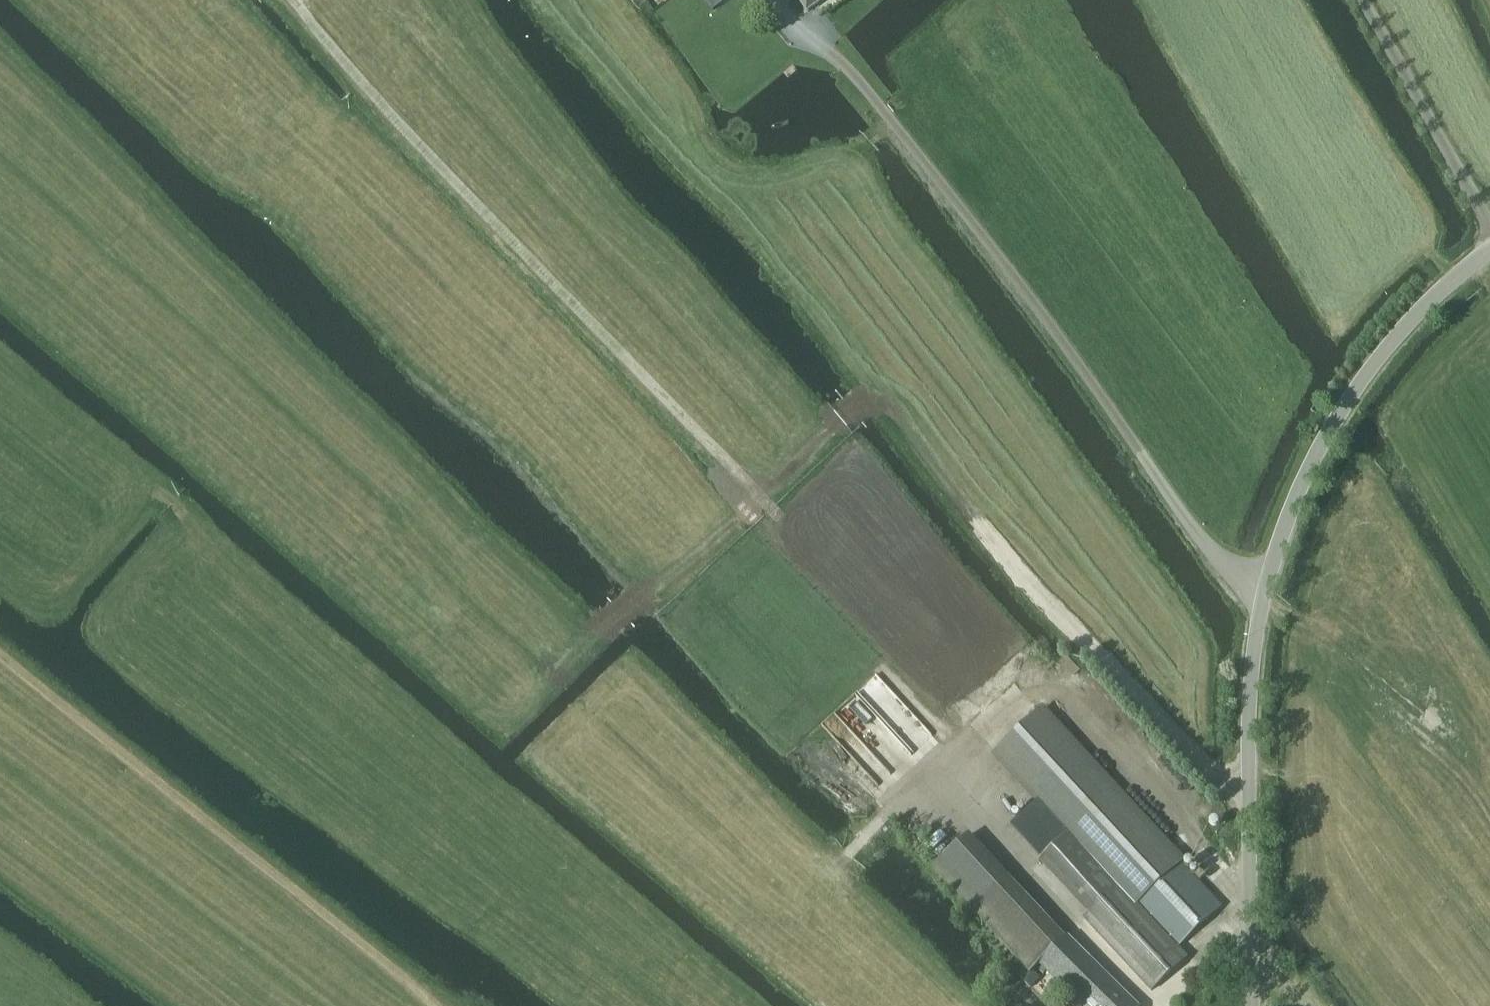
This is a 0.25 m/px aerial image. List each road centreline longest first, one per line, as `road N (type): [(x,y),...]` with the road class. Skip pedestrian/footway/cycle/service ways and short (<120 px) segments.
road 1 (track): [(955,808),(965,717),(288,0)]
road 2 (unclassified): [(1250,1005),(1250,706),(1265,591),(1303,480),(1356,387),(1422,306),(1489,249)]

